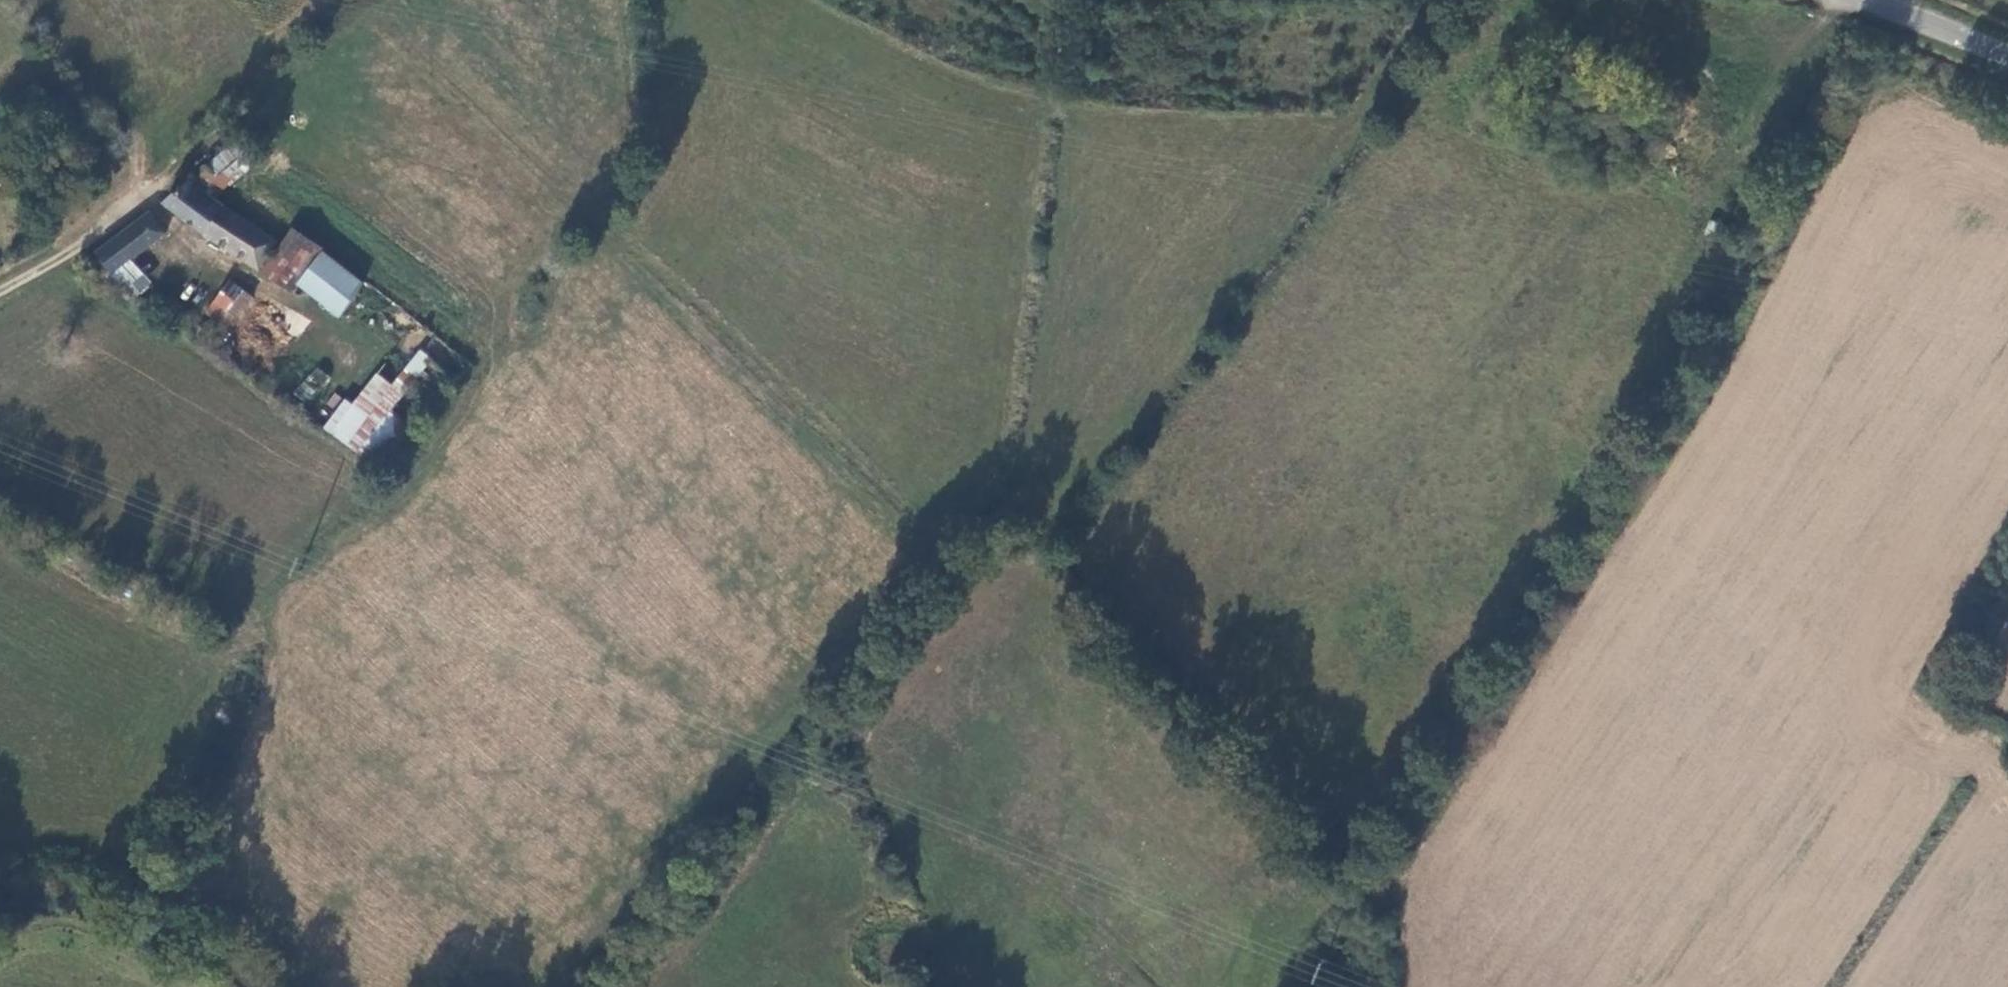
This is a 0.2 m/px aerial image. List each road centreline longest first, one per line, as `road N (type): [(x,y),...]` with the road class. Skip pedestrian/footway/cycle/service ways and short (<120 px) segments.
road 1 (track): [(0,296),(152,195)]
road 2 (unclassified): [(2007,54),(1878,0)]

